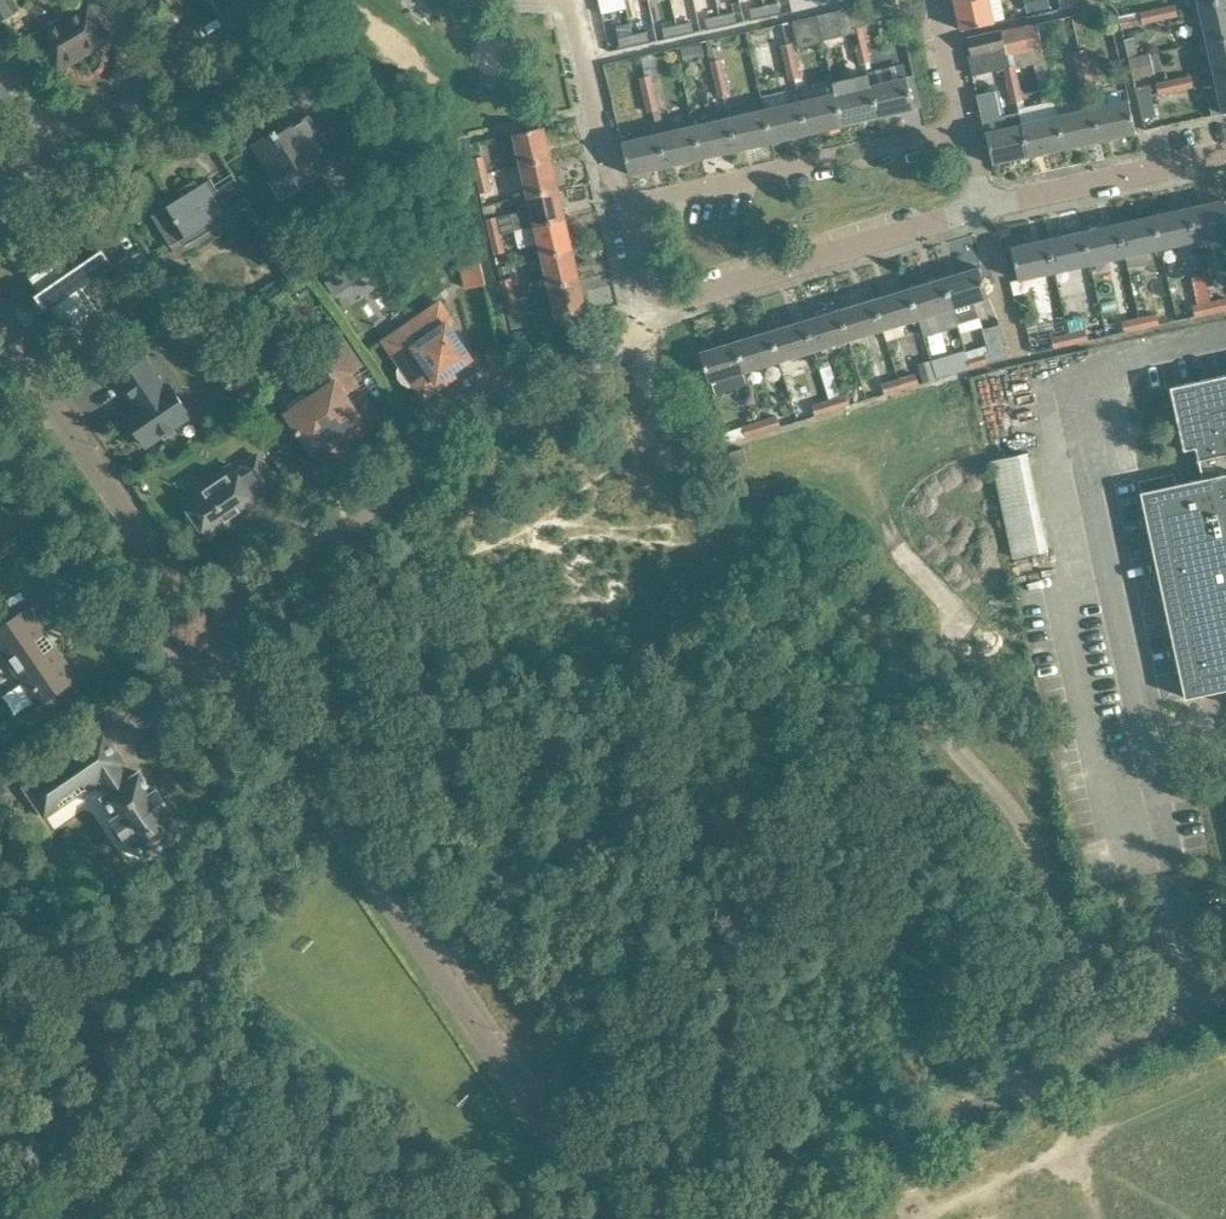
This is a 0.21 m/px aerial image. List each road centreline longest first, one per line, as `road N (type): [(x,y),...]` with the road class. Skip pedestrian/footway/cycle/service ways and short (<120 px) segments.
road 1 (residential): [(225,662),(608,1218)]
road 2 (unclassified): [(1115,1048),(1047,867),(908,698),(969,617),(899,552)]
road 3 (residential): [(718,1218),(1115,1048)]
road 4 (residential): [(225,662),(184,652),(167,633),(163,566),(0,324)]
road 5 (residential): [(966,130),(627,204)]
road 6 (residential): [(660,298),(681,301),(984,204)]
road 7 (residential): [(225,662),(226,621),(237,599),(454,458)]
road 8 (residential): [(0,167),(261,7)]
road 9 (track): [(225,1218),(0,1057)]
road 10 (residential): [(984,204),(1225,154)]
road 11 (unclassified): [(496,430),(623,349),(660,298)]
road 12 (residential): [(627,204),(610,174),(569,0)]
road 13 (residential): [(966,130),(936,0)]
road 14 (residential): [(1115,1048),(1225,1000)]

